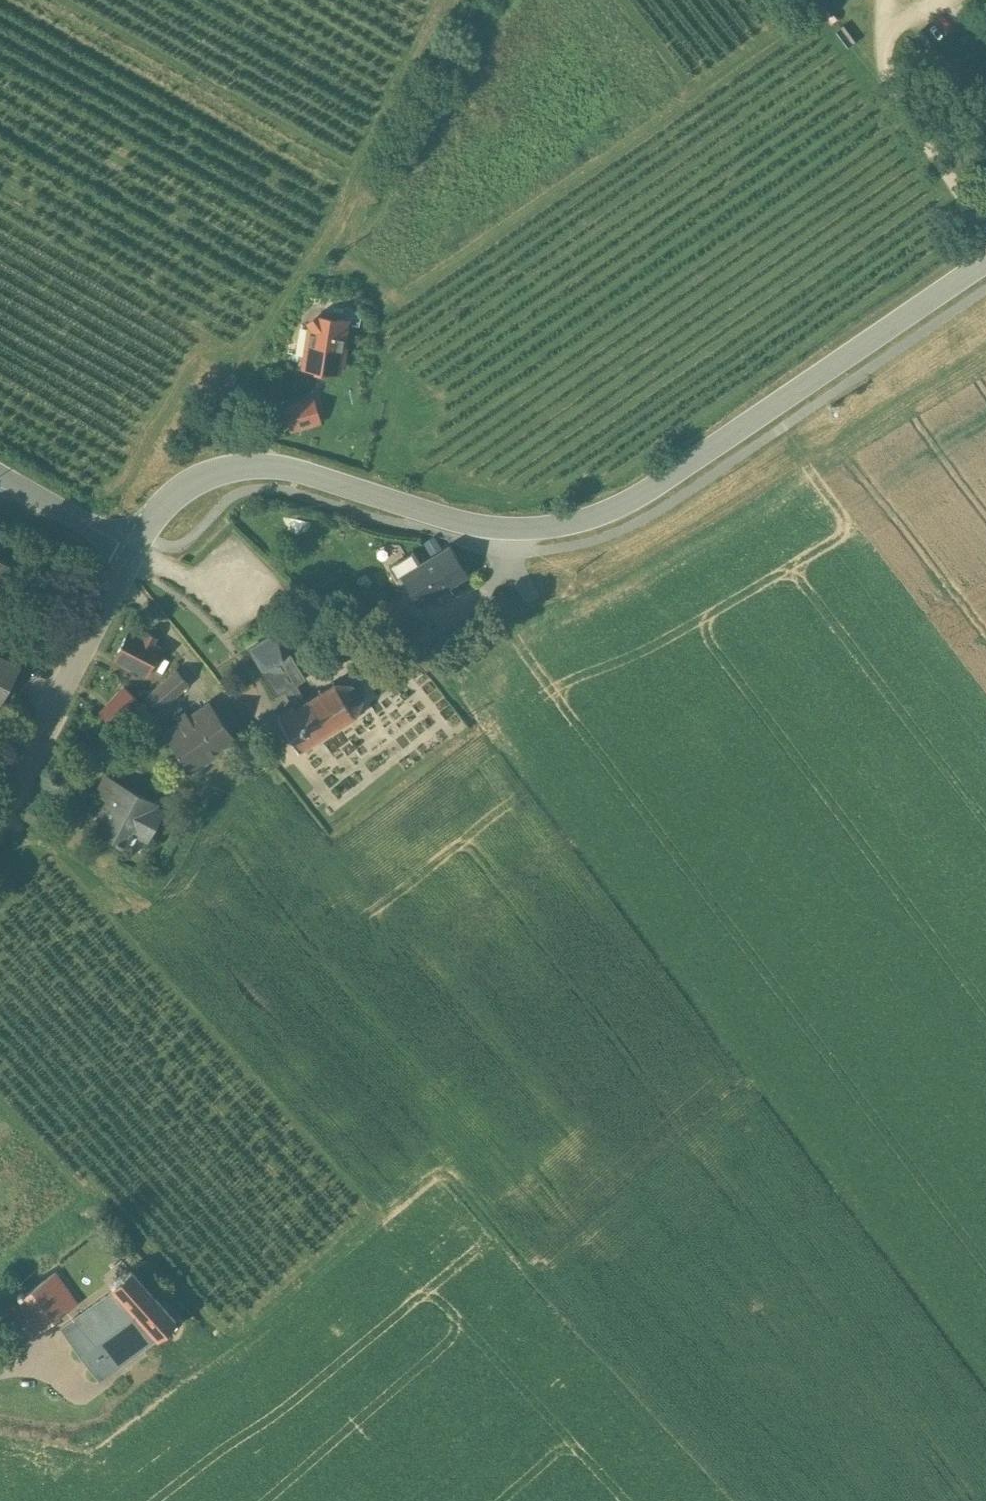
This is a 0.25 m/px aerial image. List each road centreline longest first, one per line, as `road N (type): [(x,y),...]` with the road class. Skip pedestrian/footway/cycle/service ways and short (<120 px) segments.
road 1 (tertiary): [(134,558),(172,498),(202,479),(246,469),(300,476),(482,527),(551,528),(595,517),(658,484),(985,264)]
road 2 (unclassified): [(134,558),(0,826)]
road 3 (tertiary): [(0,480),(134,558)]

